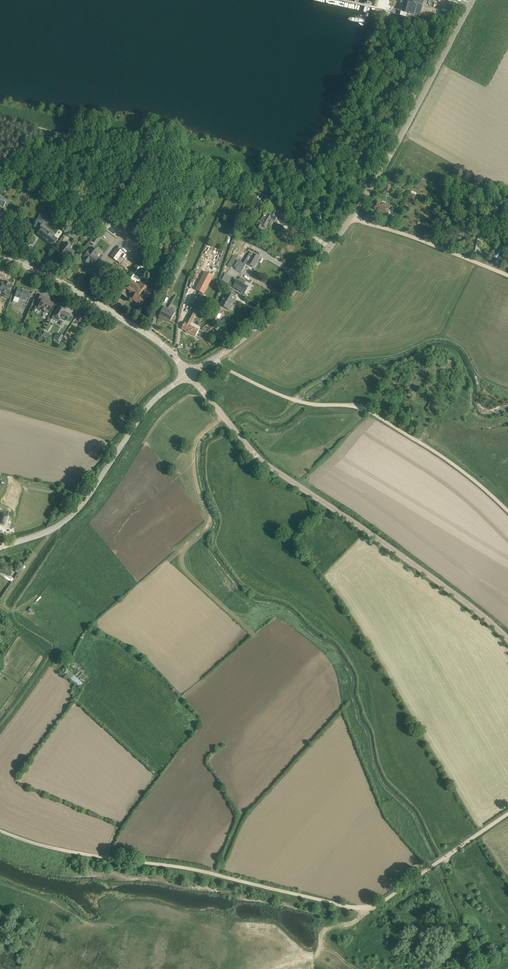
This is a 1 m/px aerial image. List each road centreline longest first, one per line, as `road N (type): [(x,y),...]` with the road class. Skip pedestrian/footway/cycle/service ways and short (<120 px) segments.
road 1 (track): [(507,814),(366,908),(0,831)]
road 2 (tertiary): [(215,358),(262,326),(354,215),(473,0)]
road 3 (unclassified): [(507,640),(266,464),(189,374)]
road 4 (unclassified): [(507,511),(380,415),(291,400),(215,358)]
road 5 (tertiary): [(0,546),(69,520),(148,410),(189,374)]
road 6 (unclassified): [(189,374),(162,345),(72,285),(0,257)]
road 7 (track): [(507,277),(354,215)]

